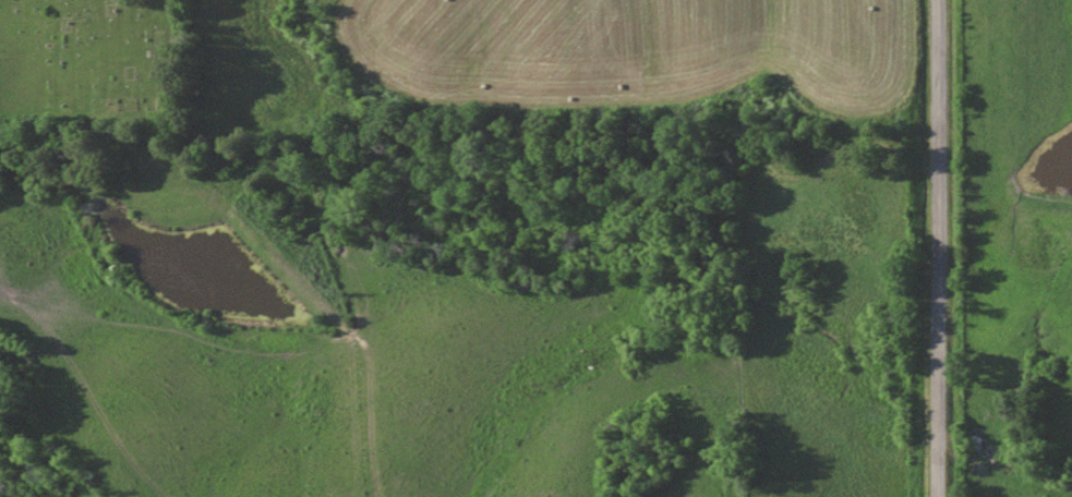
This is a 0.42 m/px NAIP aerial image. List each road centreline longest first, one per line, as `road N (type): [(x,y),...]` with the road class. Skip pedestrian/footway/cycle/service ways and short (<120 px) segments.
road 1 (residential): [(934,496),(932,0)]

